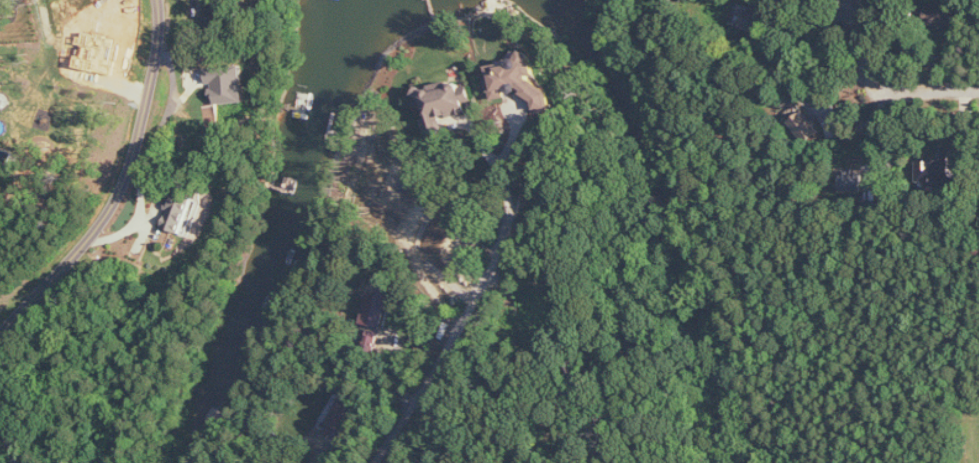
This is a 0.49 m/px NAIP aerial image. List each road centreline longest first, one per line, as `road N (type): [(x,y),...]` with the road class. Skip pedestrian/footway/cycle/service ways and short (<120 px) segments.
road 1 (residential): [(0,337),(82,246),(113,197),(155,61),(158,0)]
road 2 (residential): [(374,462),(502,248),(512,209)]

